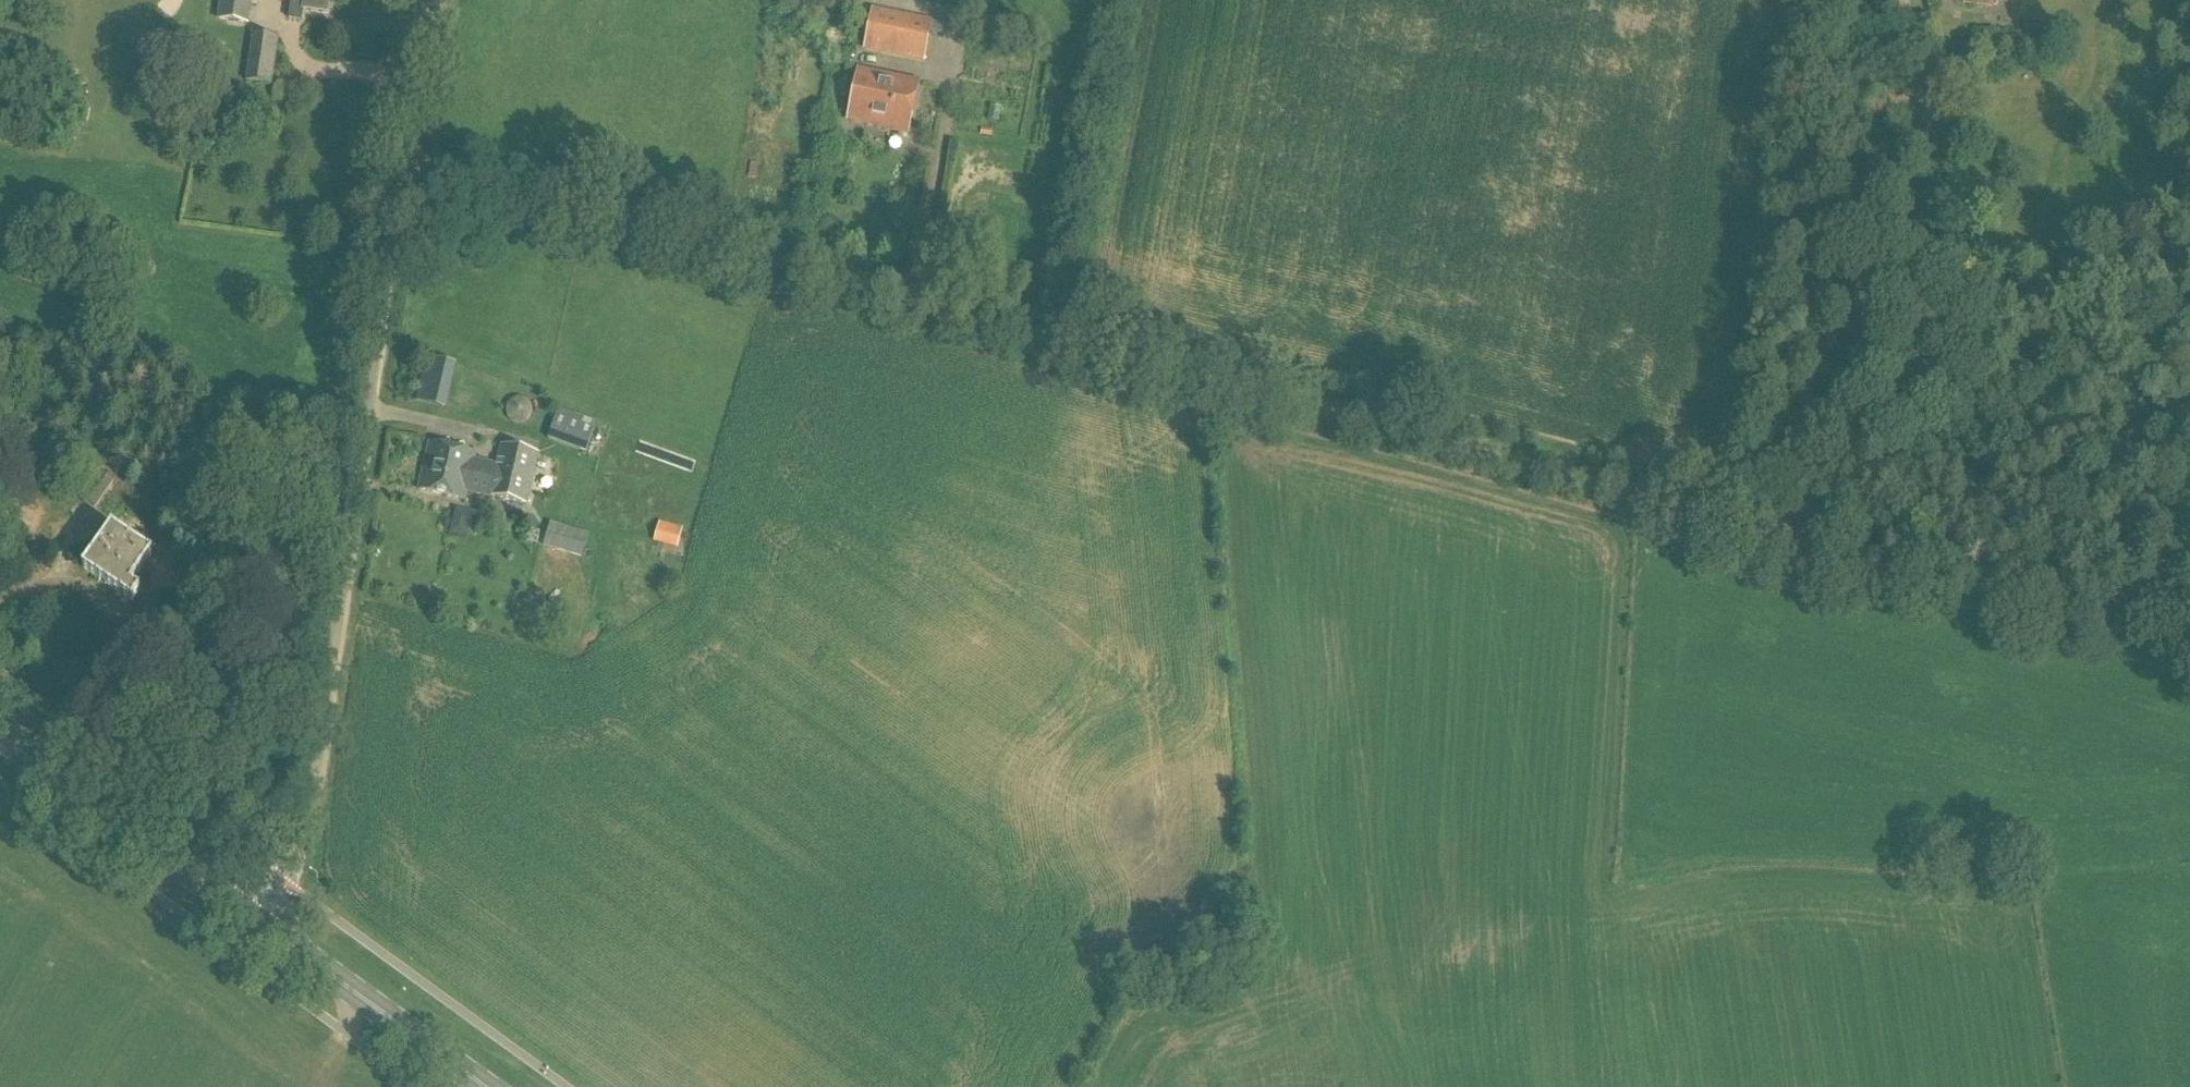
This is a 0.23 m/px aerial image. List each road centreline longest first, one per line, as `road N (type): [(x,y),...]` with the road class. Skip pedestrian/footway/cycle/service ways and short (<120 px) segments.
road 1 (unclassified): [(1725,522),(402,165)]
road 2 (unclassified): [(261,923),(307,819),(402,165)]
road 3 (primary): [(261,923),(0,735)]
road 4 (primary): [(485,1086),(261,923)]
road 5 (unclassified): [(402,165),(423,0)]

